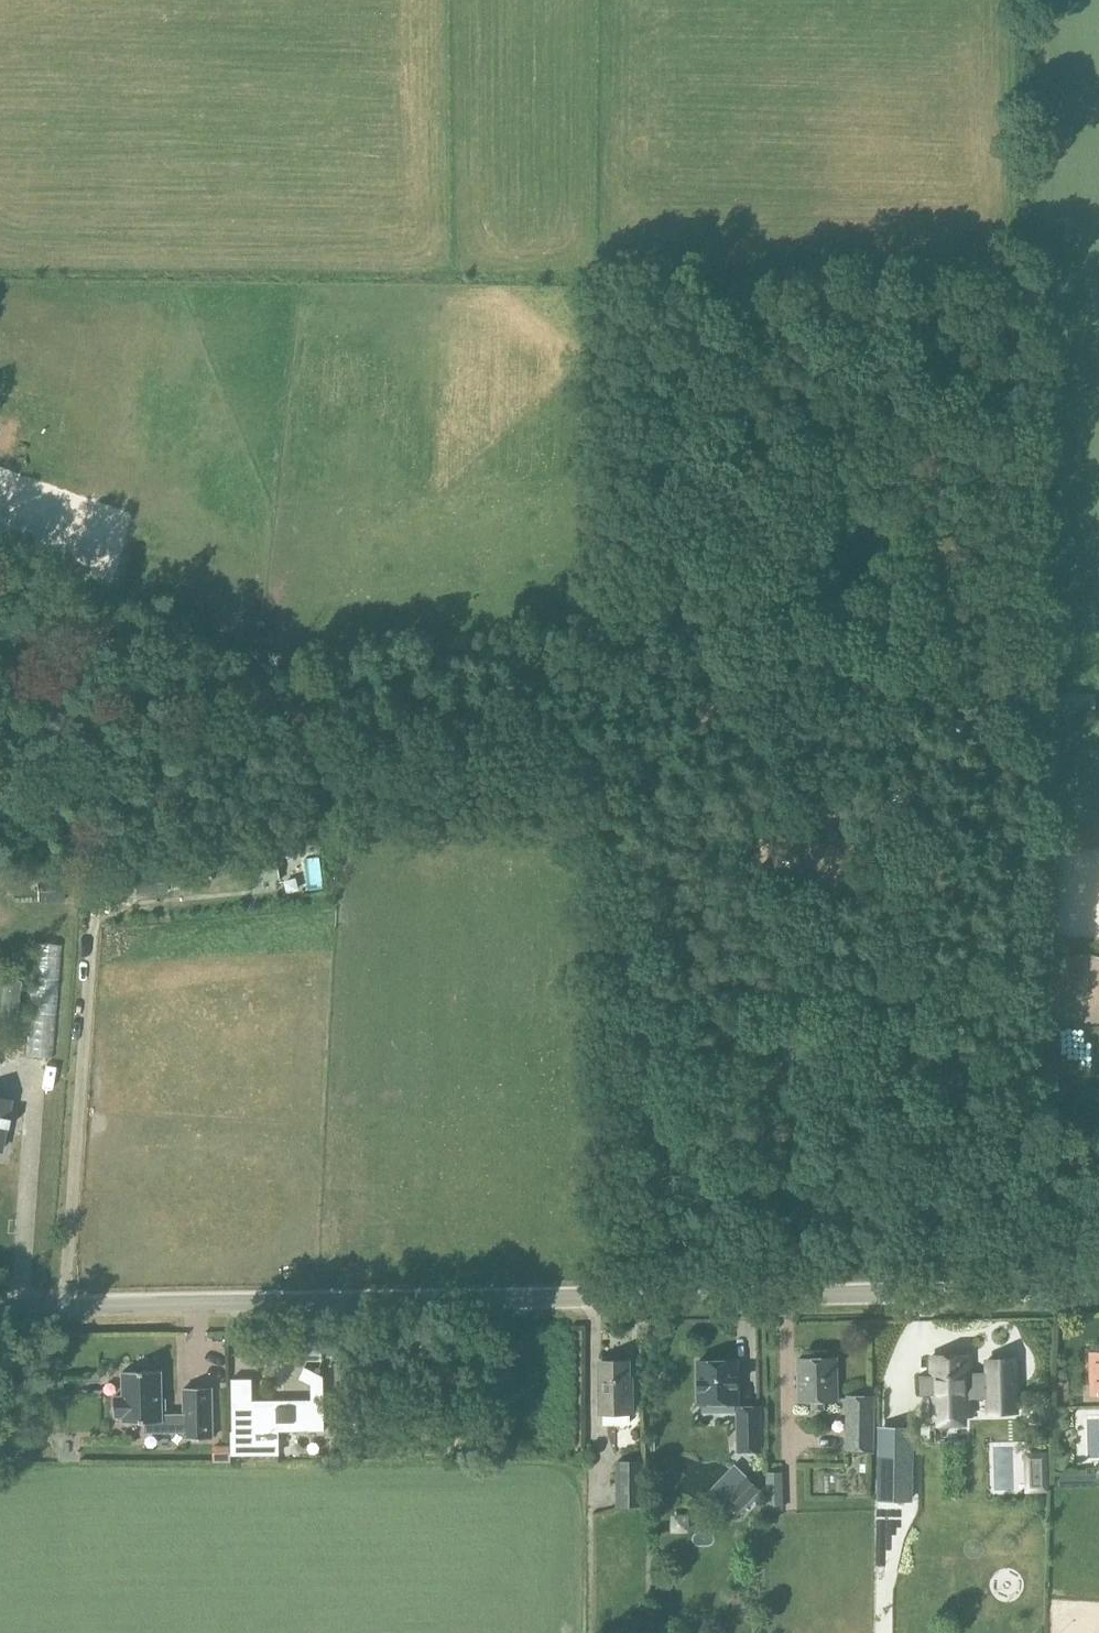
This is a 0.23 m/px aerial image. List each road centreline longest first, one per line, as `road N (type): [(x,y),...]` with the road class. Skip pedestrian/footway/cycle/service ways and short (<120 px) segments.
road 1 (unclassified): [(0,1308),(1098,1288)]

